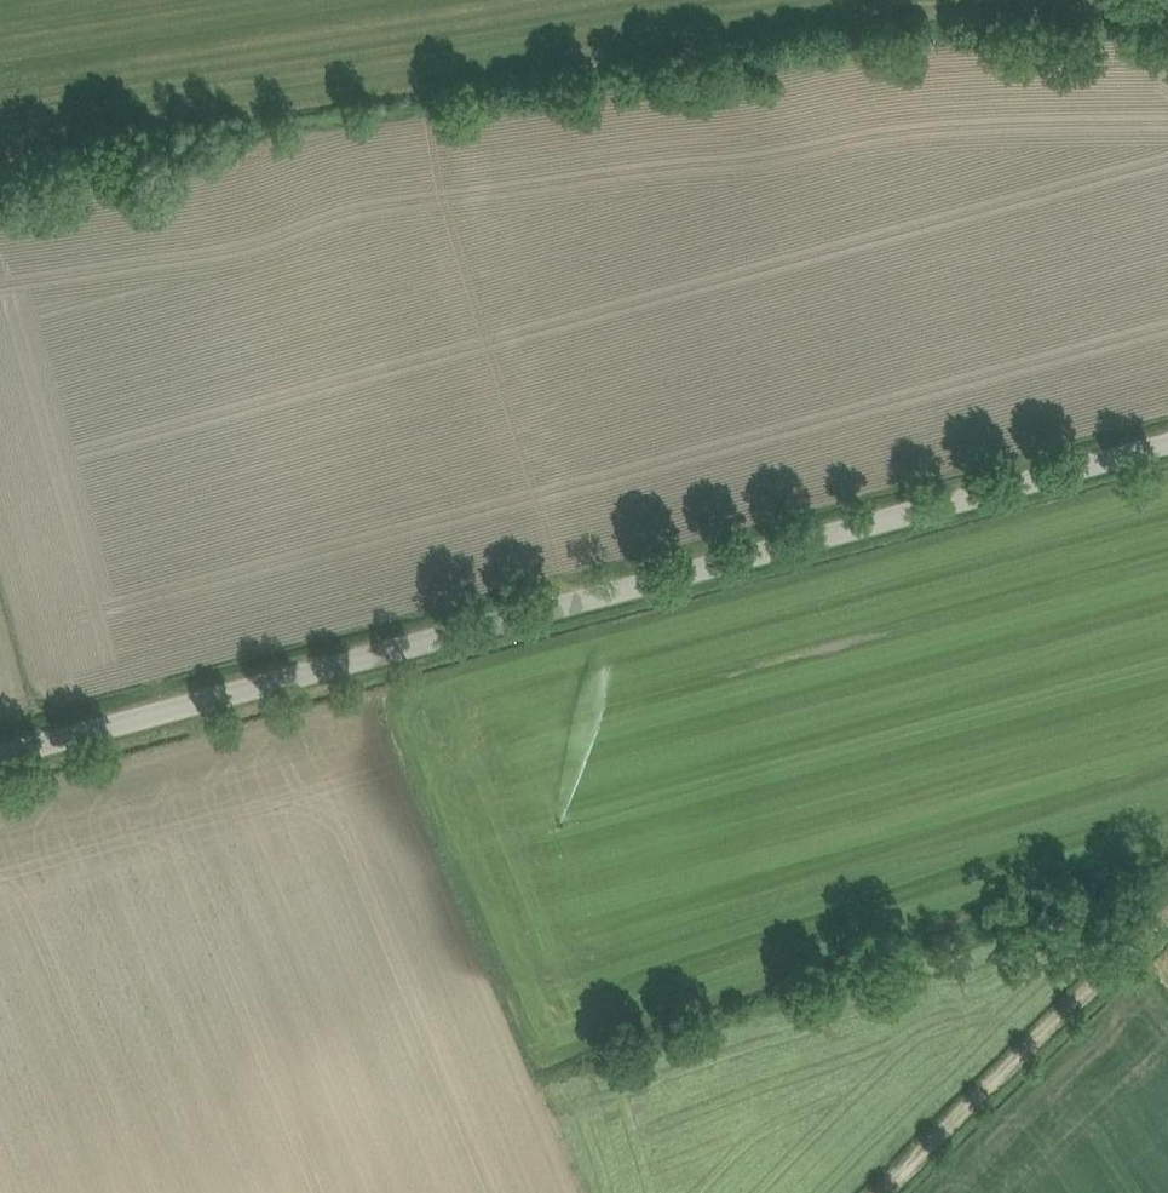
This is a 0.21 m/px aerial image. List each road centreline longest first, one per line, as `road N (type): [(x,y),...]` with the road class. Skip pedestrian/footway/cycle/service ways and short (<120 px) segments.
road 1 (unclassified): [(0,760),(1167,442)]
road 2 (track): [(876,1192),(1167,910)]

